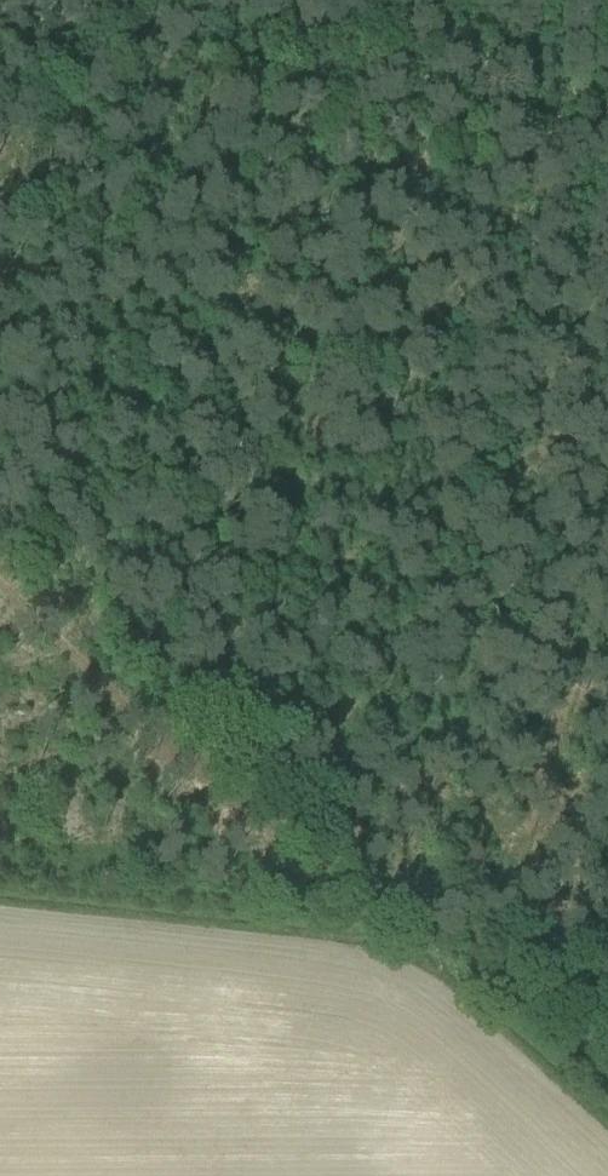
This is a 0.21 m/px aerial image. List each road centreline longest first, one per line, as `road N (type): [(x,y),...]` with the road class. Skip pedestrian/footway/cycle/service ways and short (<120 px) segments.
road 1 (track): [(0,230),(607,512)]

